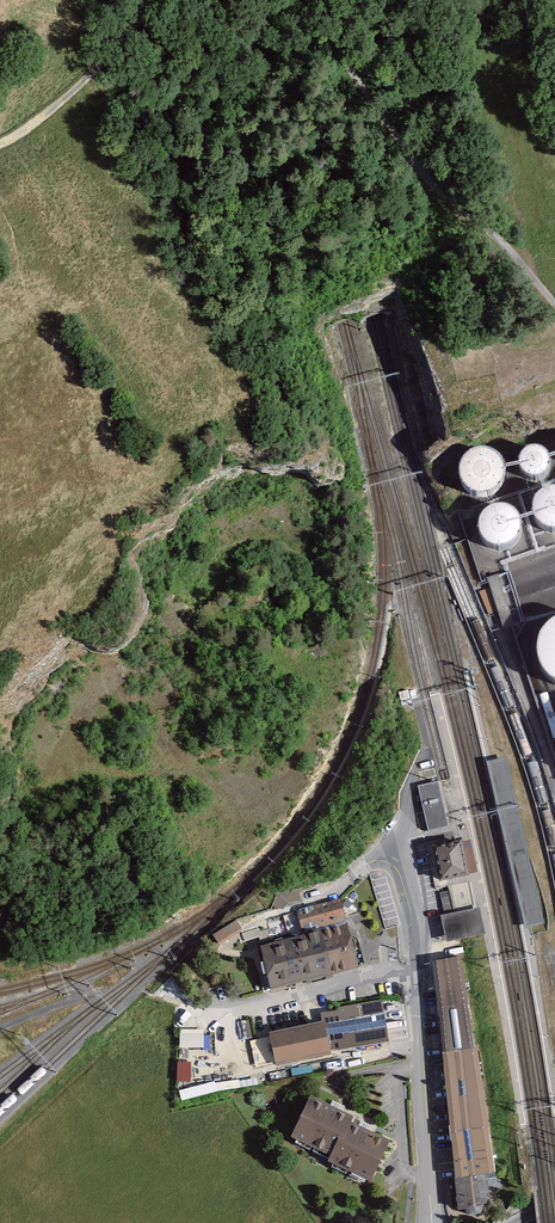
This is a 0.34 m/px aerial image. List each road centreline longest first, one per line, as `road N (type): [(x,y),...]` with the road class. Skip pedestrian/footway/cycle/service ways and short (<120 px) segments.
road 1 (unclassified): [(311,0),(431,184),(554,304)]
road 2 (residential): [(400,844),(415,903),(431,1222)]
road 3 (unclassified): [(0,145),(86,81),(155,0)]

